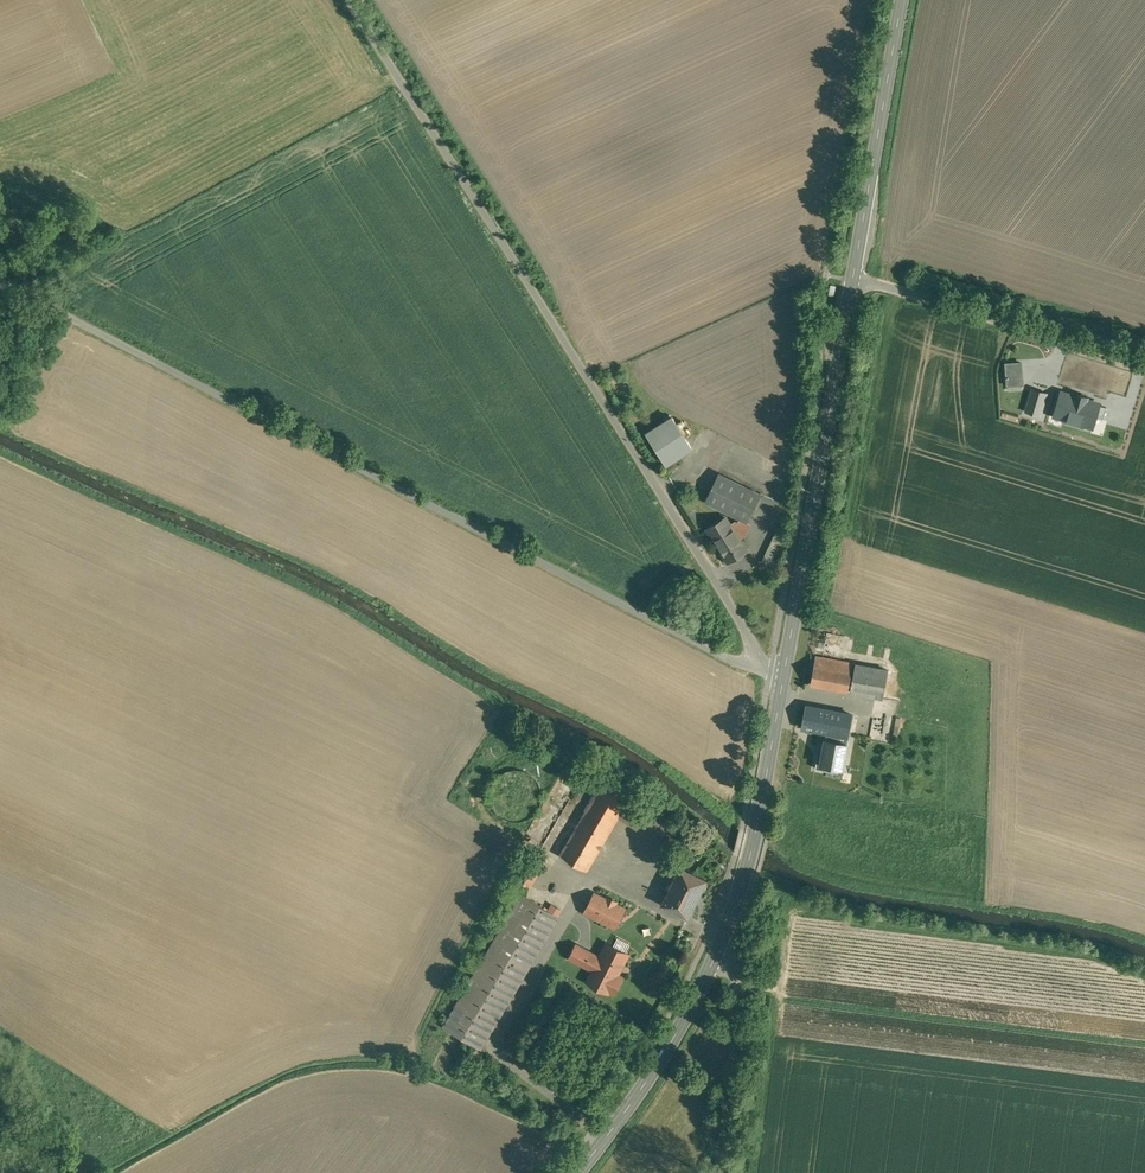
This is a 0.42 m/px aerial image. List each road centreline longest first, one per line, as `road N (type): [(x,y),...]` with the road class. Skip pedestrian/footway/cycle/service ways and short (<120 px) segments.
road 1 (unclassified): [(770,671),(726,658),(0,283)]
road 2 (unclassified): [(350,0),(770,671)]
road 3 (tertiary): [(853,280),(784,674)]
road 4 (unclassified): [(853,280),(1144,367)]
road 5 (tertiary): [(784,674),(755,836),(716,953)]
road 6 (tertiary): [(902,0),(853,280)]
road 7 (tertiary): [(716,953),(654,1069),(578,1172)]
road 8 (unclassified): [(716,953),(739,980),(717,1172)]

